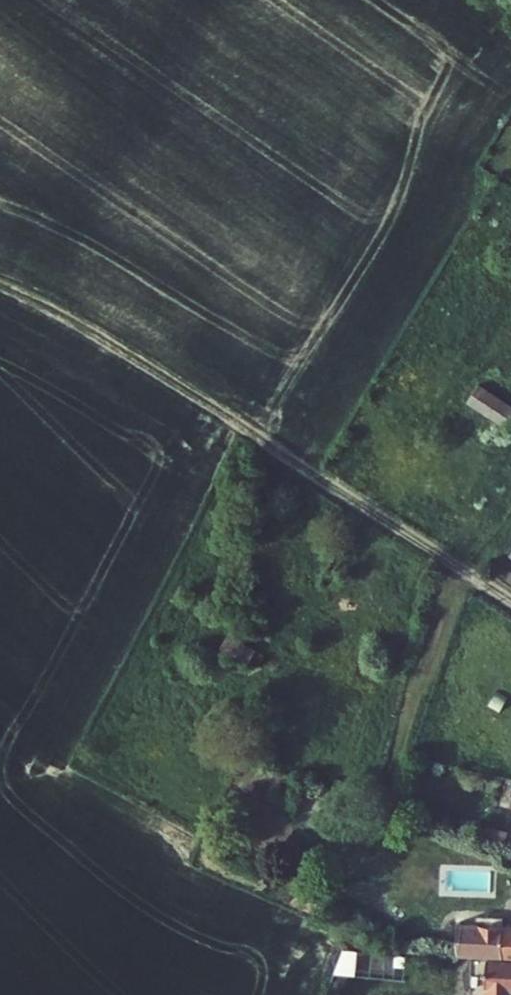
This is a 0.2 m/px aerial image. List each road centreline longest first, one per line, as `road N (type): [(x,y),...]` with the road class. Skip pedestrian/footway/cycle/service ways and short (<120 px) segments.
road 1 (track): [(0,287),(510,616)]

